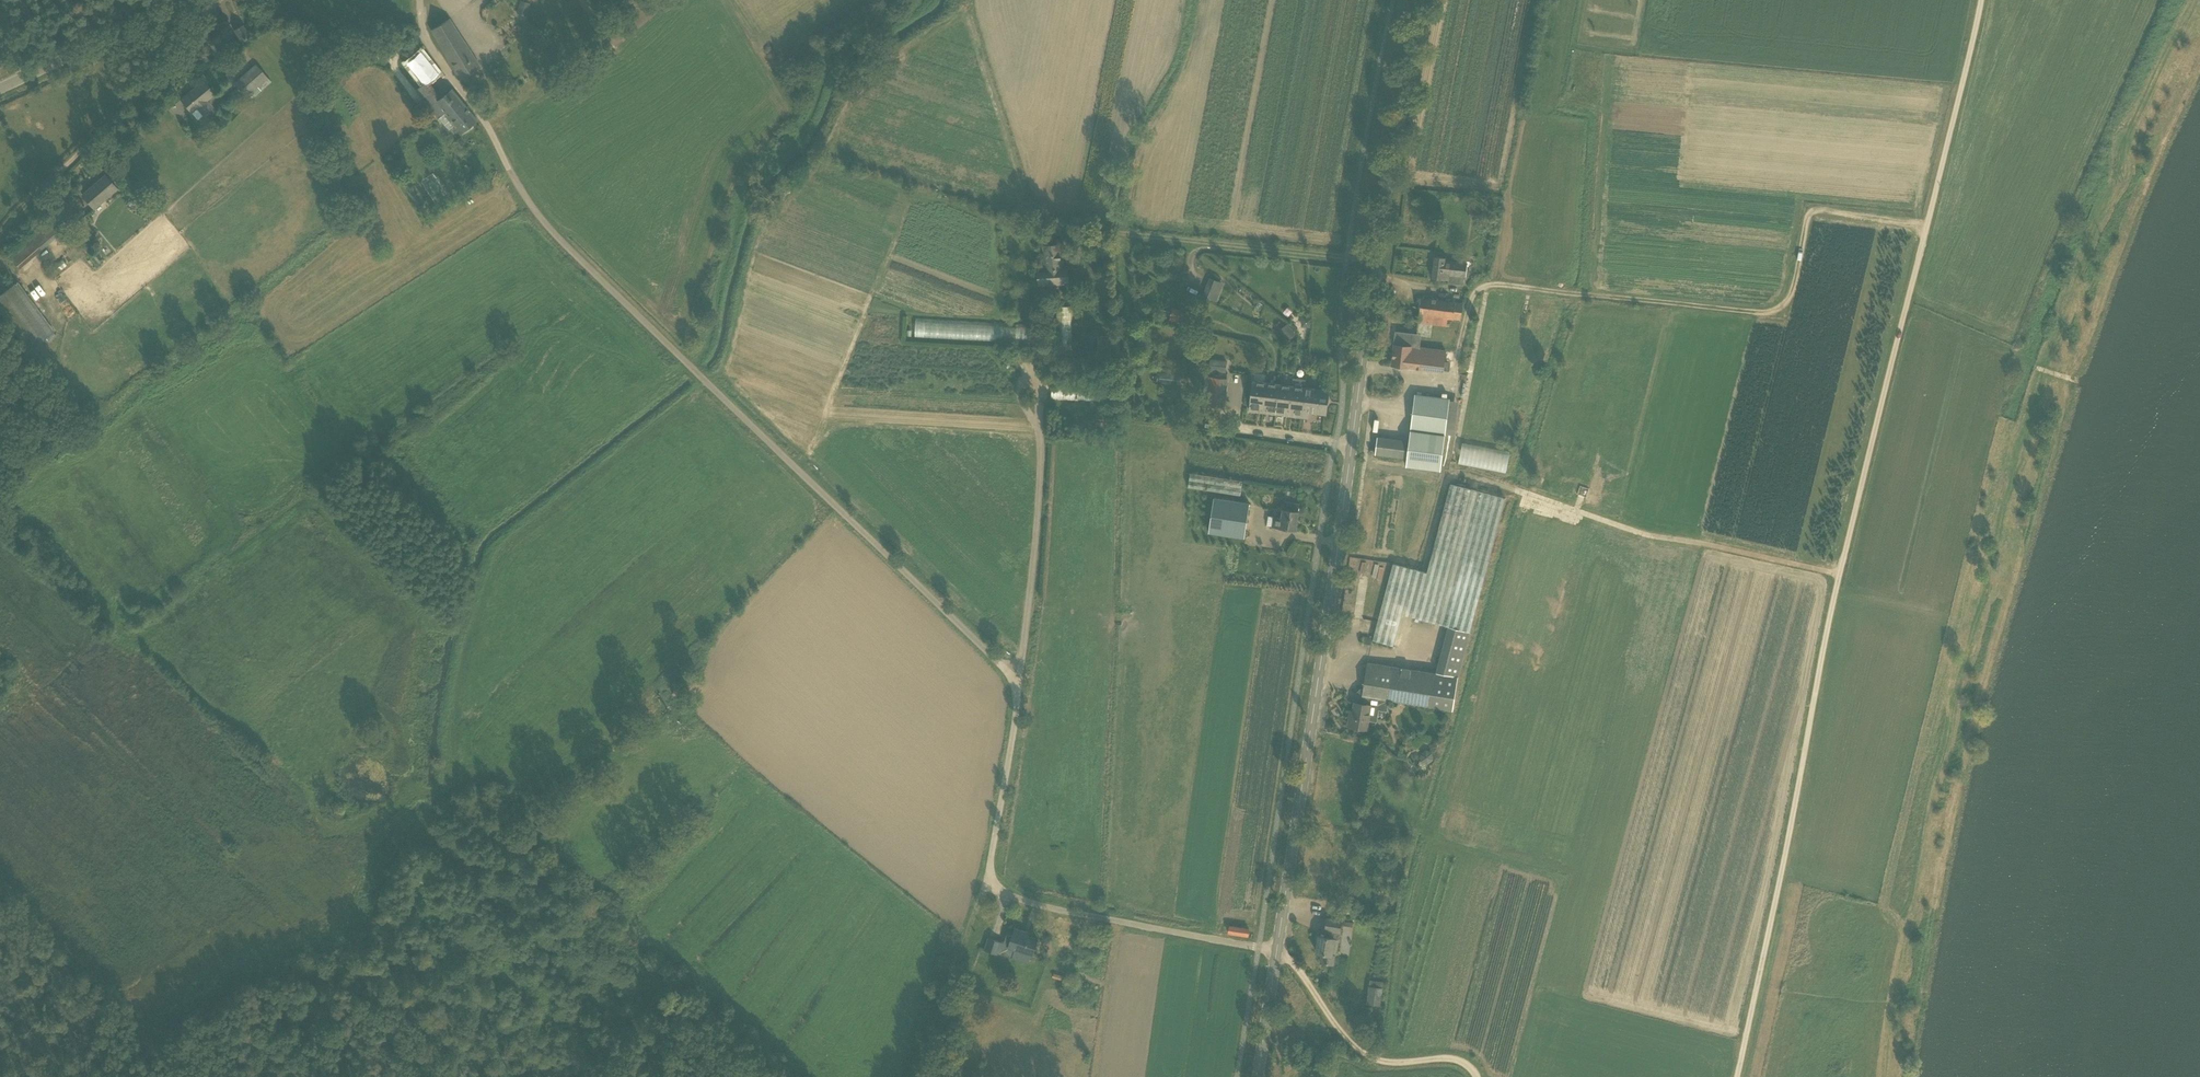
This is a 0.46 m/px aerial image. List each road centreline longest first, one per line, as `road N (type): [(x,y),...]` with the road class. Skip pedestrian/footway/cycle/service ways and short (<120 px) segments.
road 1 (track): [(1982,0),(1840,576),(1737,1076)]
road 2 (tertiary): [(1279,951),(1376,260),(1422,0)]
road 3 (track): [(992,656),(570,251),(510,170)]
road 4 (track): [(1931,224),(1812,212),(1788,304),(1771,314),(1497,287),(1477,293),(1457,367)]
road 5 (unclassified): [(1279,951),(1051,910),(987,884),(1017,701),(1015,681),(992,656)]
road 6 (track): [(1461,476),(1645,534),(1840,576)]
road 7 (track): [(1041,344),(1038,519),(1015,681)]
road 8 (track): [(0,239),(56,173),(194,42),(211,17),(204,0)]
road 9 (track): [(1480,1076),(1463,1061),(1371,1056),(1279,951)]
road 10 (track): [(1125,232),(1376,260)]
road 11 (unclassified): [(0,88),(197,0)]
road 12 (track): [(916,1076),(987,884)]
road 13 (unclassified): [(510,170),(488,125),(432,51),(419,0)]
road 14 (tertiary): [(1259,1076),(1279,951)]

